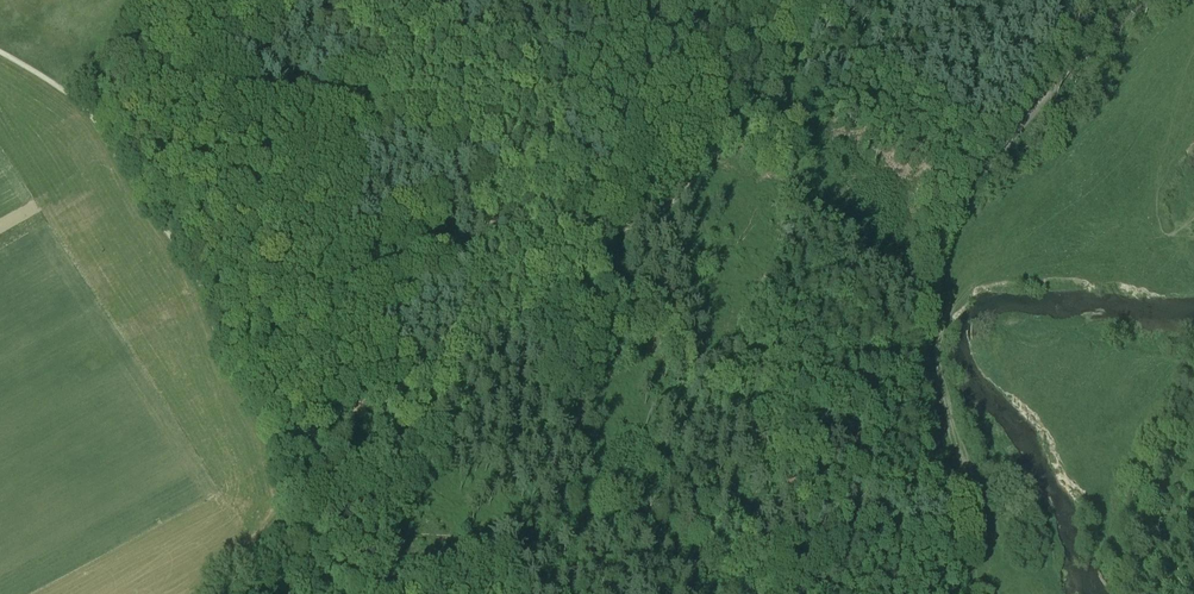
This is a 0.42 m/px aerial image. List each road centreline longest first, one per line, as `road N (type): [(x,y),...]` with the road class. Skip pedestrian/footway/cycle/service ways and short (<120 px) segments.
road 1 (track): [(231,348),(296,338),(359,292),(492,219),(589,228),(650,208),(785,93),(794,41)]
road 2 (track): [(1150,0),(1020,130),(971,202),(942,267),(924,332),(919,395),(958,593)]
road 3 (track): [(334,593),(309,560),(275,446),(206,285),(124,144),(70,88),(0,49)]
road 4 (track): [(105,118),(171,103),(419,130),(455,149),(492,219)]

